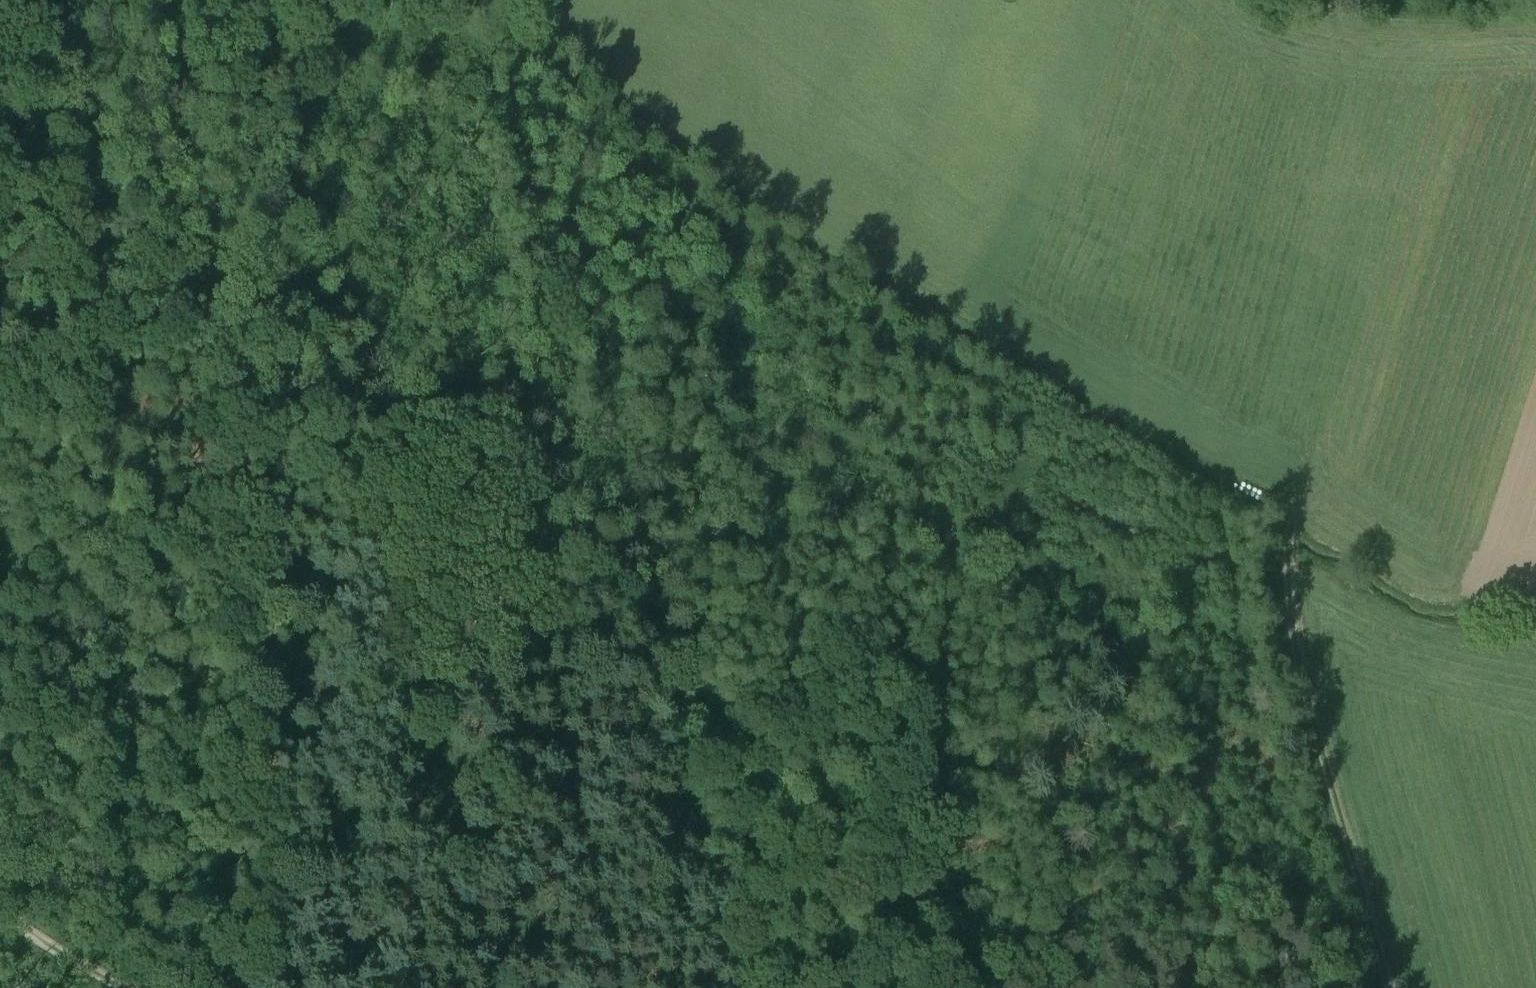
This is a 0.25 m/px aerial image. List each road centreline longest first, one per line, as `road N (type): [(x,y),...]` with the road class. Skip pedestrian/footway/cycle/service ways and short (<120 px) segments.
road 1 (track): [(1387,987),(1293,647),(1284,603),(1296,522)]
road 2 (track): [(0,894),(134,987)]

